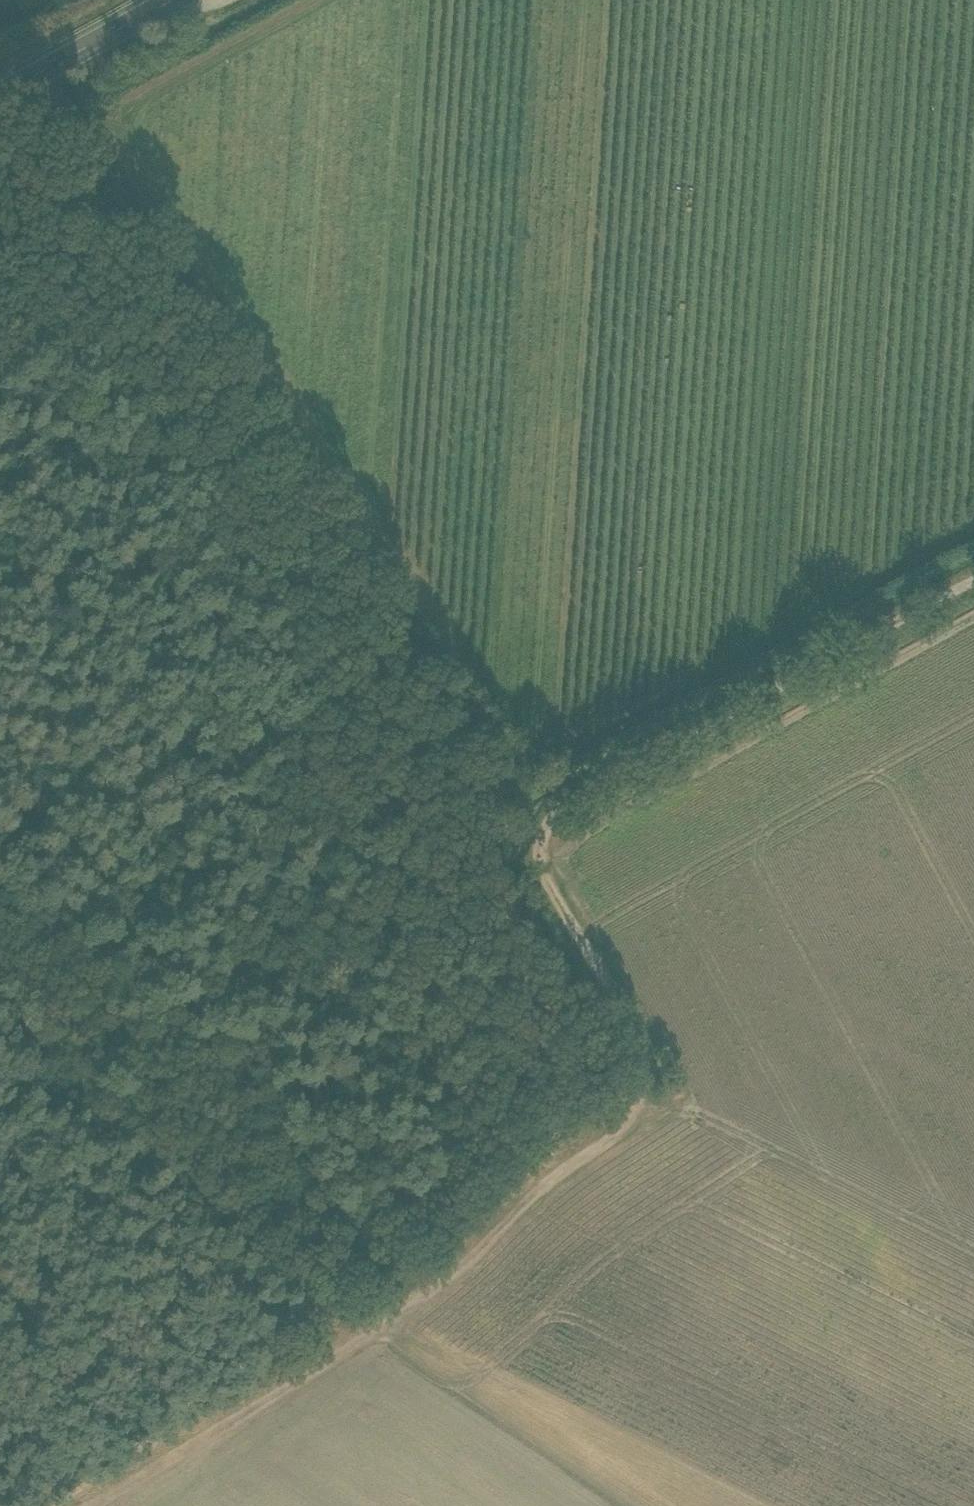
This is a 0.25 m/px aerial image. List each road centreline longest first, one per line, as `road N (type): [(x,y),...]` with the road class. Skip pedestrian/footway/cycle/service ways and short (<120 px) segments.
road 1 (track): [(86,1505),(426,1287),(494,1209),(628,1092),(639,1056),(535,869),(532,838),(605,778)]
road 2 (unclassified): [(605,778),(973,576)]
road 3 (primary): [(0,95),(175,0)]

